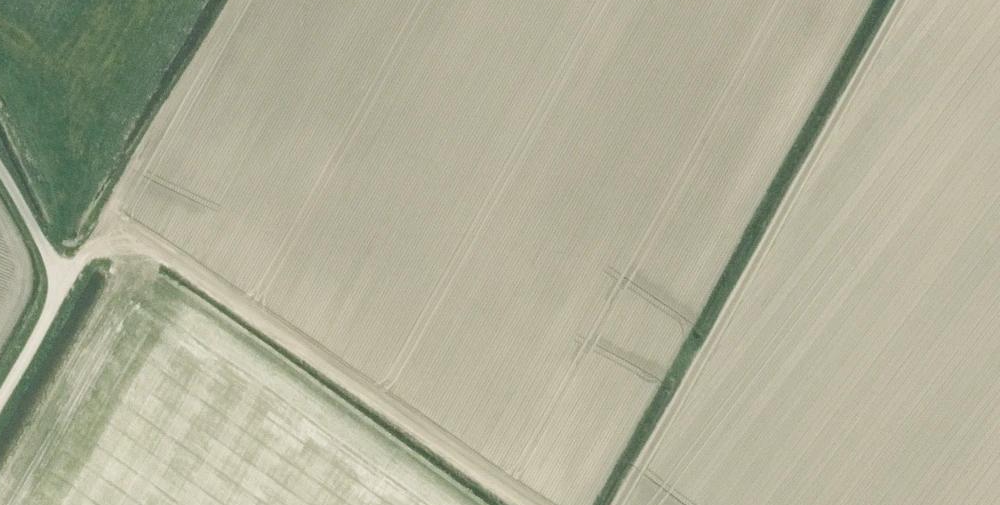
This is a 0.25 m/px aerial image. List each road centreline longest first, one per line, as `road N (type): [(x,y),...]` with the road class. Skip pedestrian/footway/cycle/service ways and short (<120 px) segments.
road 1 (unclassified): [(0,399),(46,318),(58,274),(0,166)]

